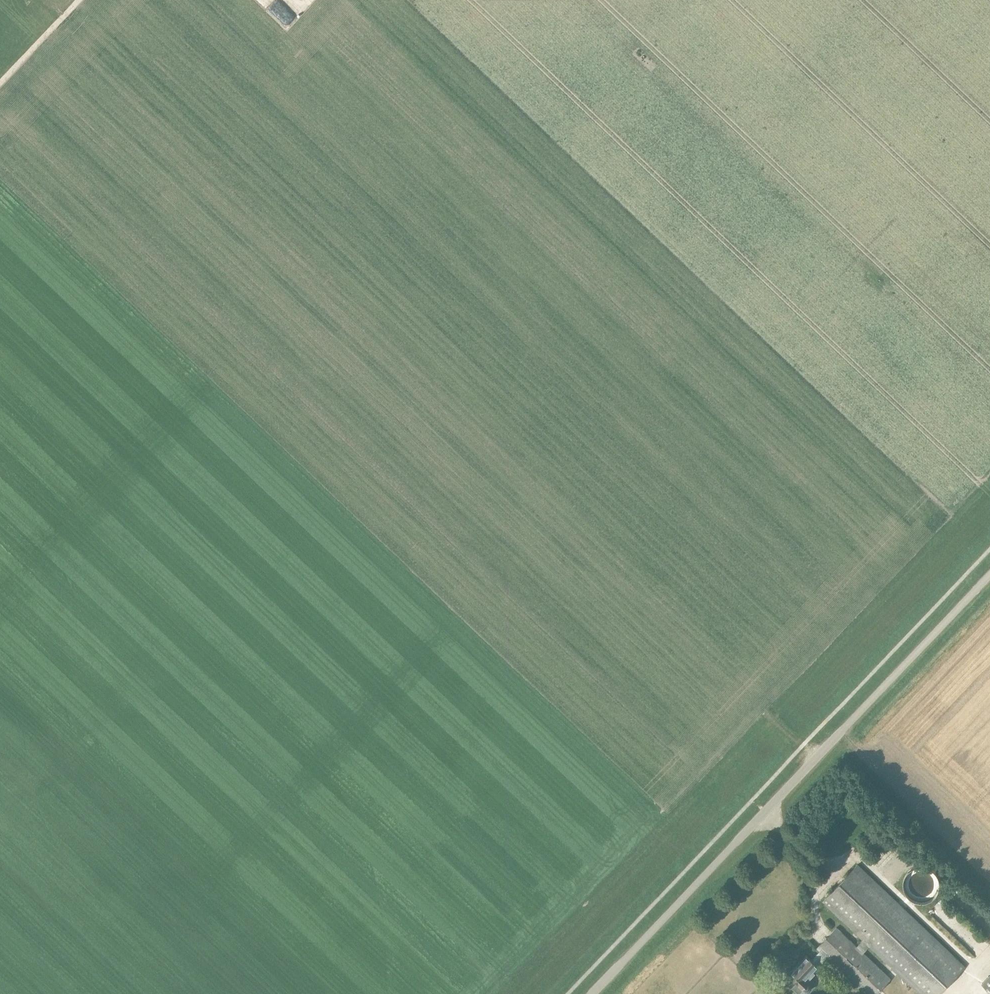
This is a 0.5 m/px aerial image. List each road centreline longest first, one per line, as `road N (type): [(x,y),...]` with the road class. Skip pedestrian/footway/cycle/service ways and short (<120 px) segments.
road 1 (tertiary): [(599,993),(989,576)]

